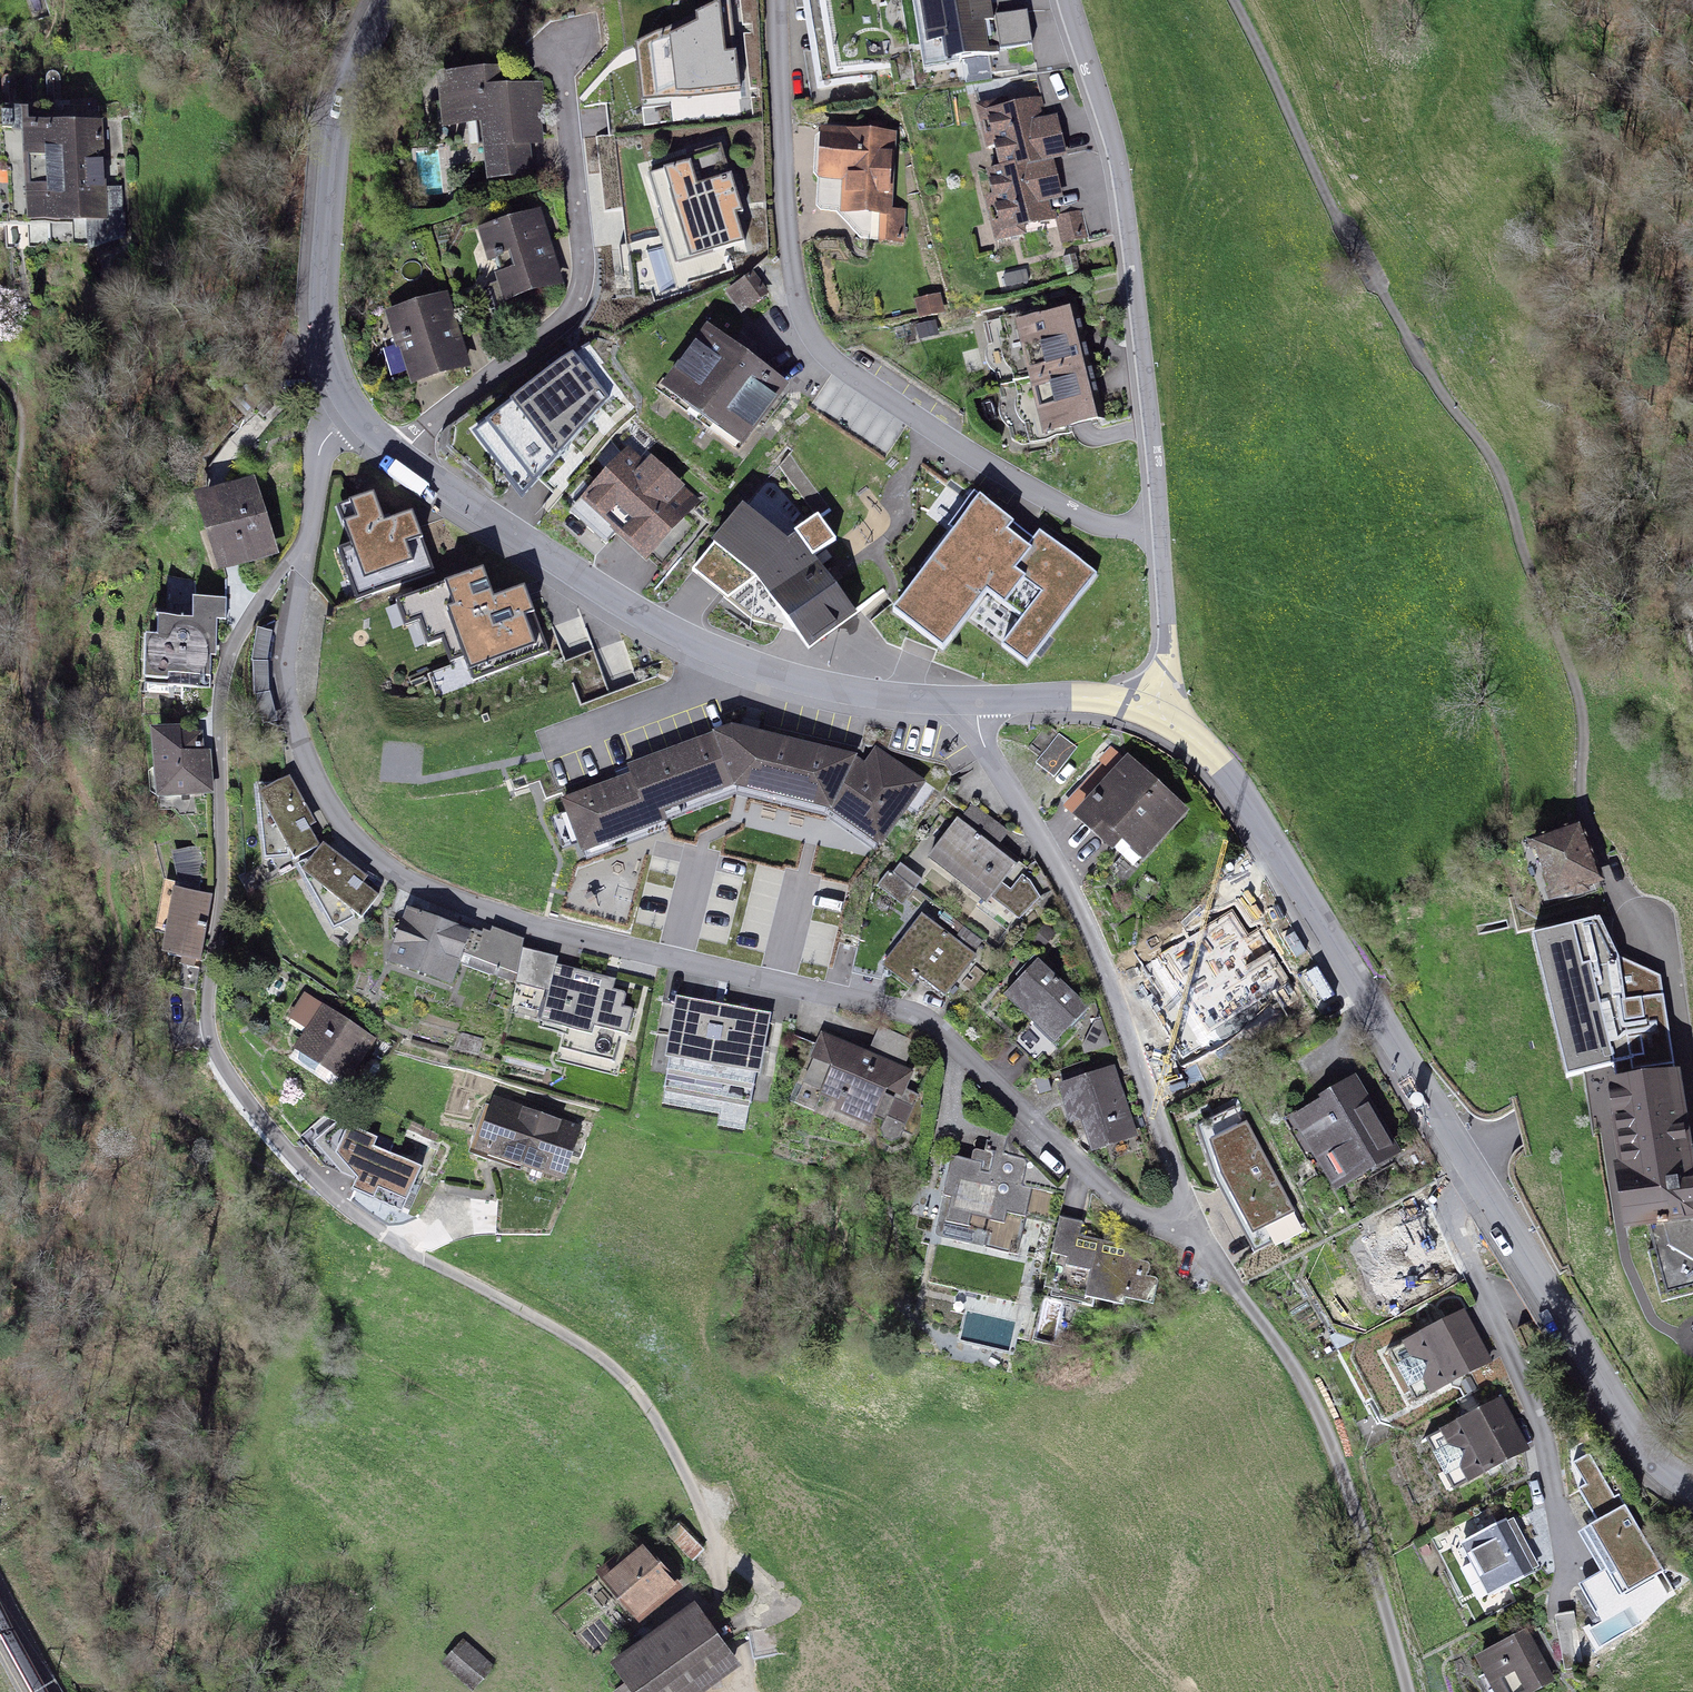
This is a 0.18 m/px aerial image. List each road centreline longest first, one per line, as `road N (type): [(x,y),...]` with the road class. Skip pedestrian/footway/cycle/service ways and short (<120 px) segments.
road 1 (track): [(736,1635),(659,1551),(593,1524),(495,1425),(363,1348),(317,1308),(272,1224),(144,1083),(105,842),(31,695),(33,608),(17,496),(28,419),(0,376)]
road 2 (residential): [(304,554),(233,650),(222,706),(223,1028),(244,1095),(350,1214),(546,1319),(630,1383),(690,1479),(725,1579),(747,1691)]
road 3 (residential): [(304,554),(285,661),(294,719),(331,803),(377,860),(467,907),(925,1016),(1135,1216),(1192,1235)]
road 4 (residential): [(1154,709),(1207,751),(1251,807),(1643,1451),(1692,1493)]
road 5 (track): [(1232,0),(1337,215),(1429,370),(1497,466),(1583,703),(1588,827)]
road 6 (residential): [(1162,540),(1119,541),(871,385),(814,331),(791,283),(780,0)]
road 7 (residential): [(346,399),(386,446),(529,547),(732,660),(857,693),(977,700)]
road 8 (residential): [(977,700),(984,746),(1081,911),(1178,1172),(1192,1235)]
road 9 (residential): [(1069,0),(1114,139),(1128,215),(1162,540)]
road 10 (residential): [(389,0),(340,117),(324,272),(329,338),(346,399)]
road 11 (residential): [(1192,1235),(1299,1372),(1356,1514)]
road 12 (track): [(1356,1514),(1409,1691)]
road 13 (residential): [(977,700),(1089,698),(1154,709)]
road 14 (residential): [(1162,540),(1168,665),(1154,709)]
road 15 (residential): [(346,399),(324,442),(304,554)]

